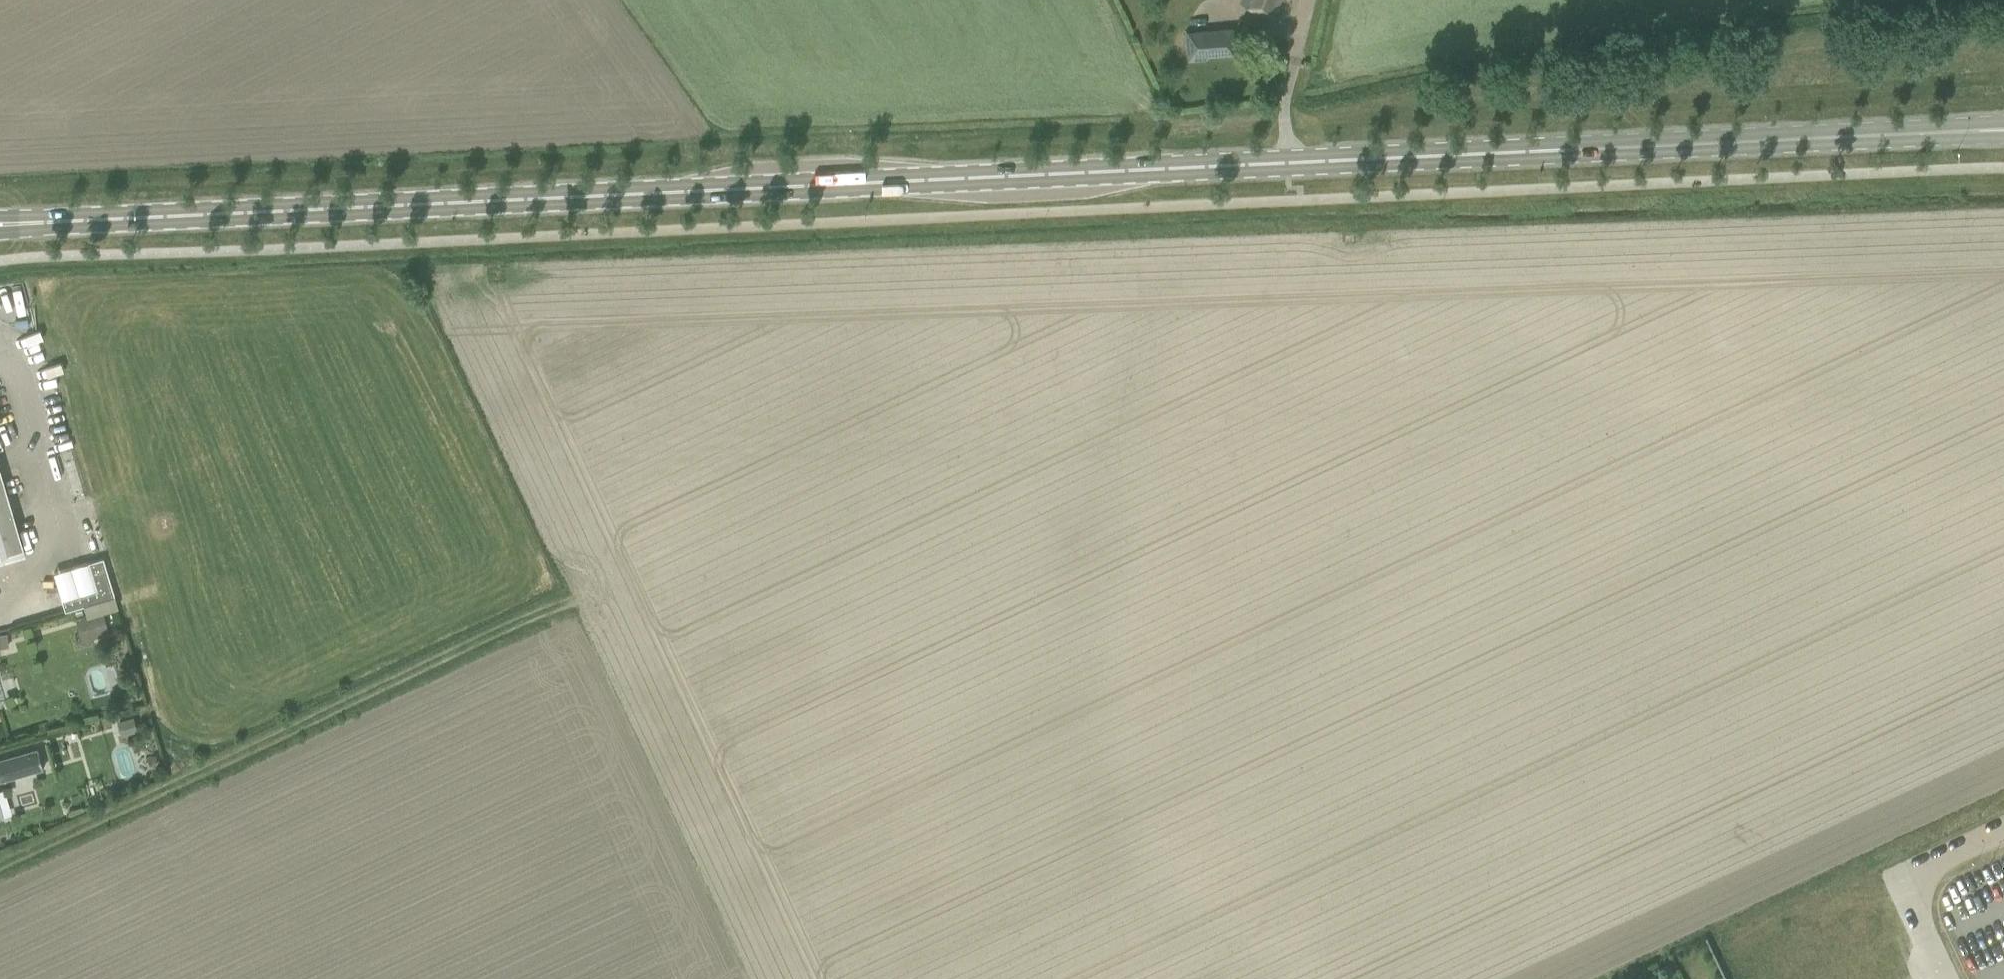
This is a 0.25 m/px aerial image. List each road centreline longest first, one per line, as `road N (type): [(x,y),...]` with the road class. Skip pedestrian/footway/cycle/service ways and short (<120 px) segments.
road 1 (secondary): [(2003,128),(0,225)]

